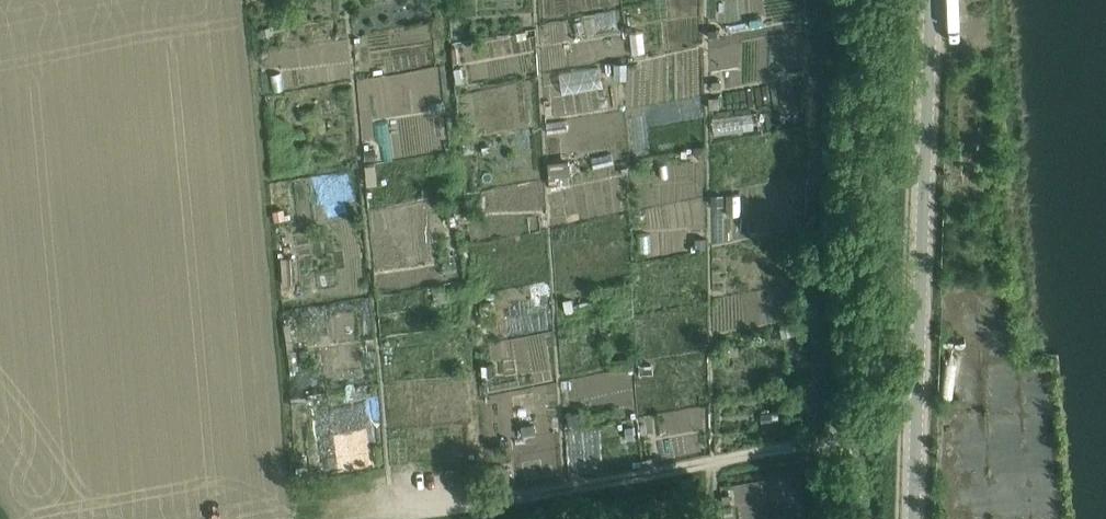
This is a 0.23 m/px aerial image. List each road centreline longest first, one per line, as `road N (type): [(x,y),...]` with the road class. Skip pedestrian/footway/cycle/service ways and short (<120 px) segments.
road 1 (unclassified): [(912,518),(924,0)]

